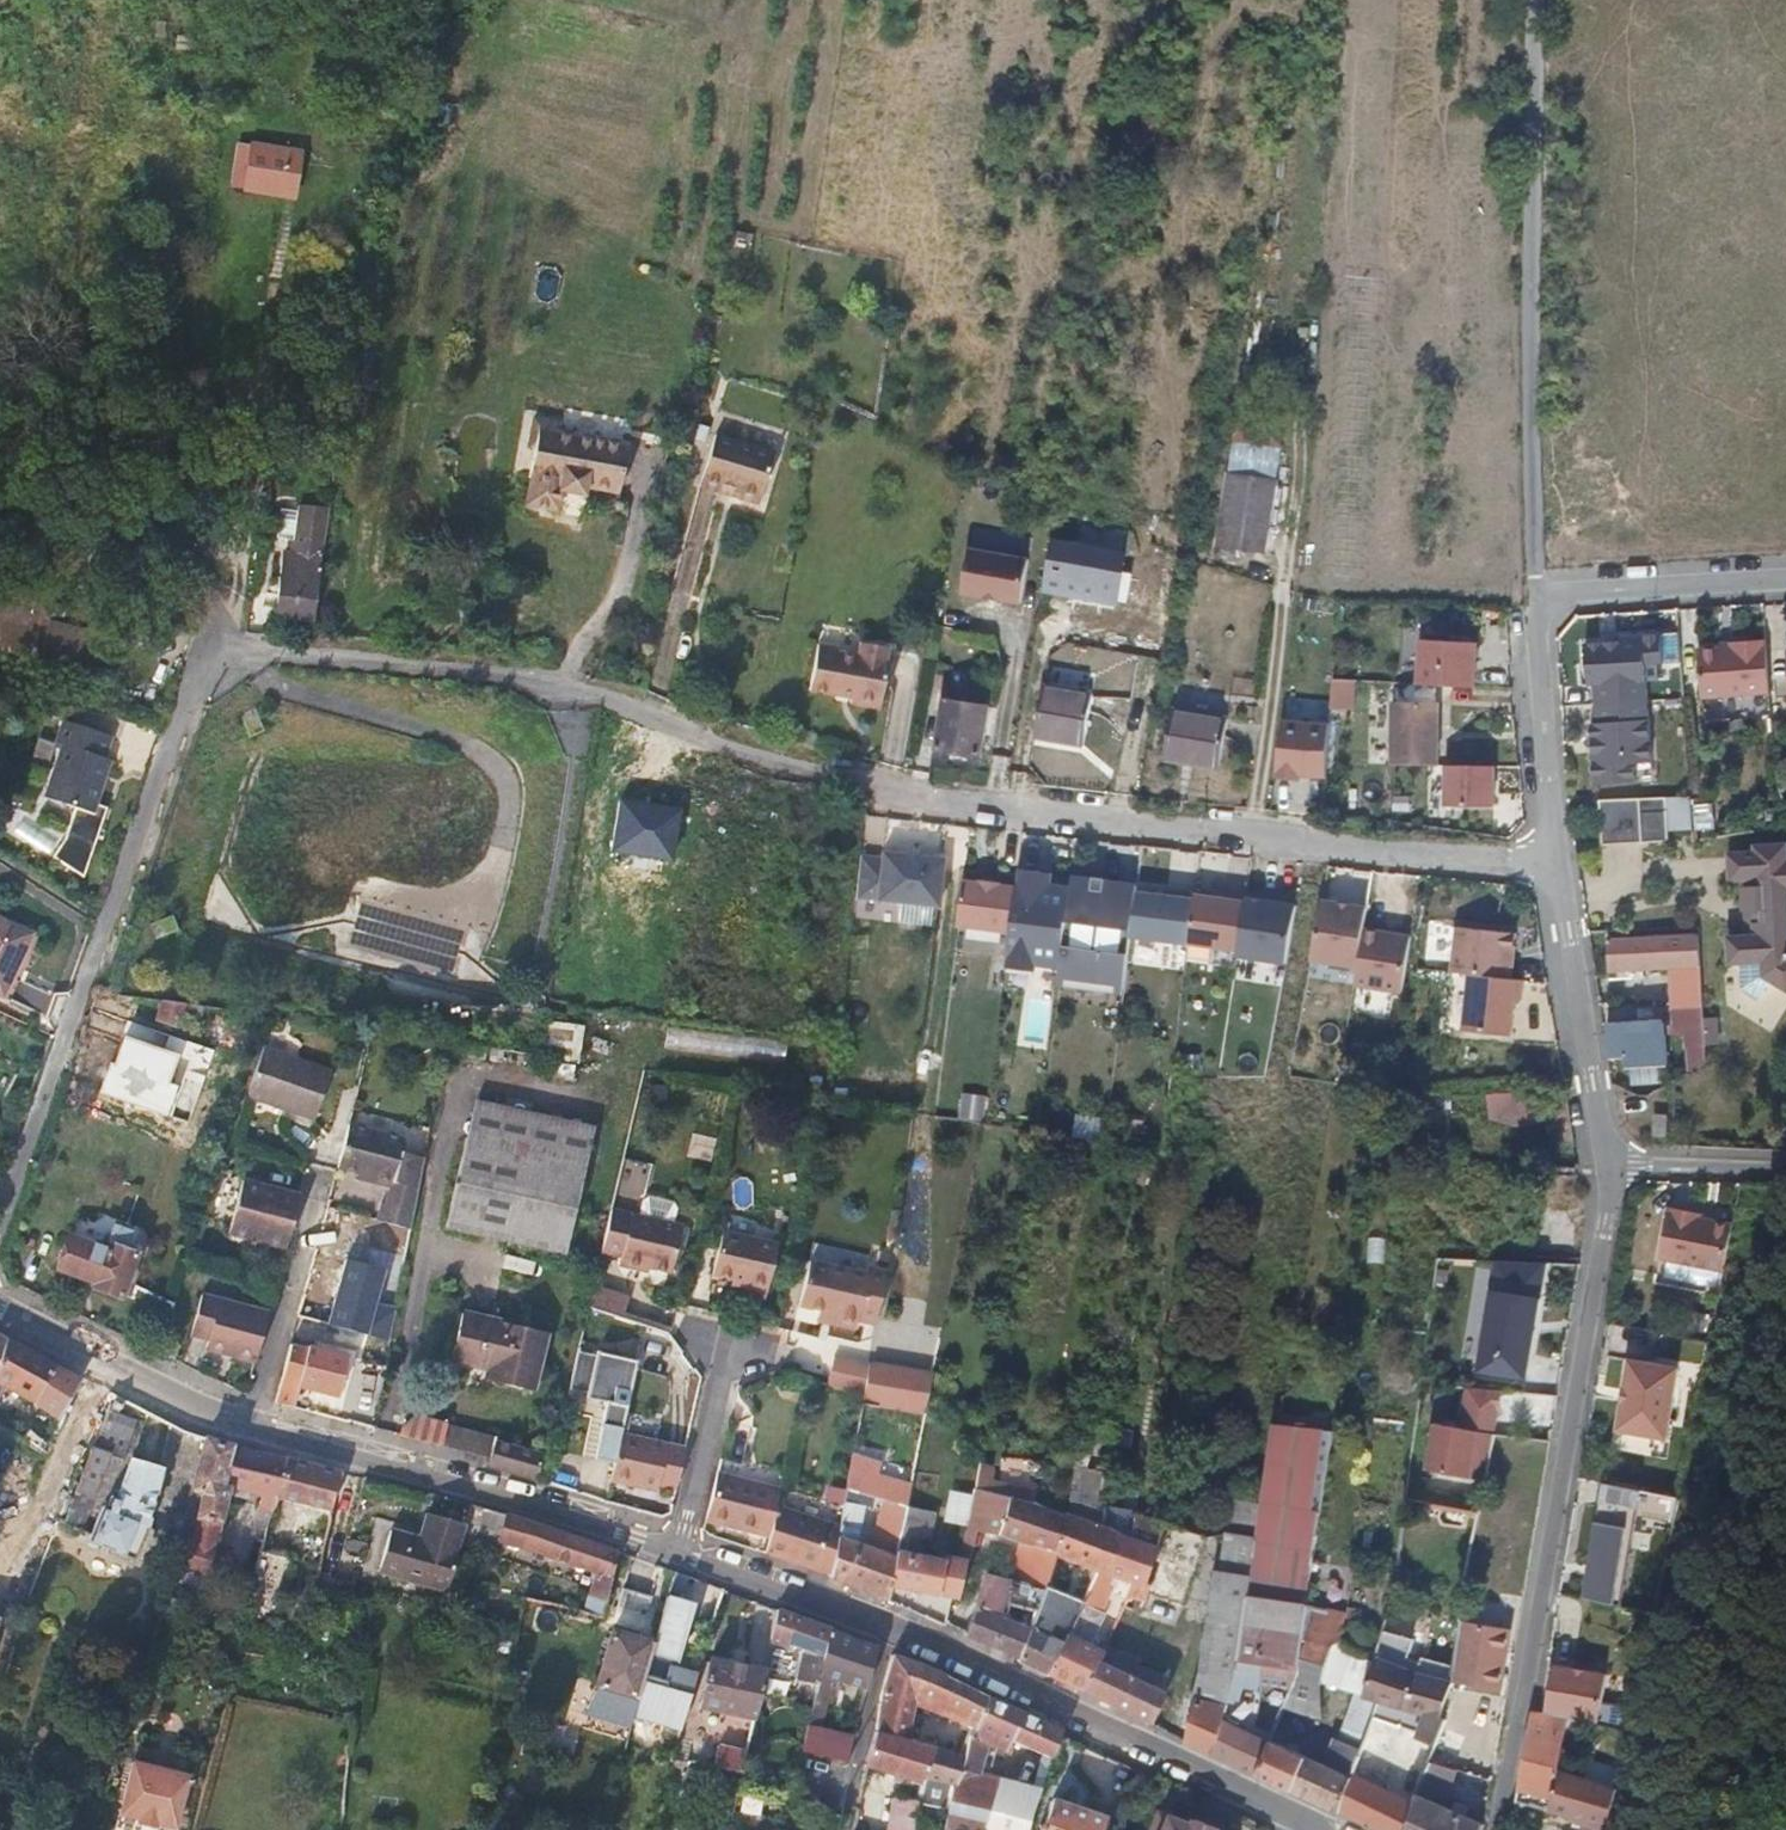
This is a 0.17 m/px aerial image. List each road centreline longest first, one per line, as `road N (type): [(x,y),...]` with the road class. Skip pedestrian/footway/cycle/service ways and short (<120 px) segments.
road 1 (unclassified): [(1556,856),(990,802),(727,749),(590,686),(237,653)]
road 2 (unclassified): [(0,1307),(210,1412),(550,1510),(884,1642)]
road 3 (unclassified): [(1613,1162),(1500,1829)]
road 4 (residential): [(0,1221),(98,919),(190,679),(237,653)]
road 5 (unclassified): [(1536,0),(1535,602)]
road 6 (unclassified): [(884,1642),(1030,1700),(1310,1829)]
road 7 (residential): [(237,653),(205,579),(0,453)]
road 8 (unclassified): [(1556,856),(1613,1162)]
road 9 (unclassified): [(1556,856),(1535,602)]
road 10 (residential): [(1535,602),(1785,580)]
road 11 (residential): [(884,1642),(843,1829)]
road 12 (unclassified): [(1785,1170),(1613,1162)]

